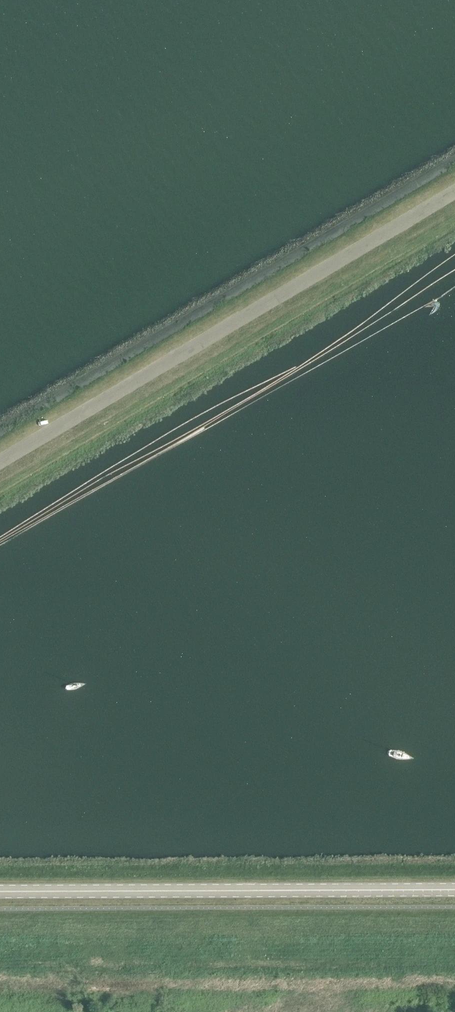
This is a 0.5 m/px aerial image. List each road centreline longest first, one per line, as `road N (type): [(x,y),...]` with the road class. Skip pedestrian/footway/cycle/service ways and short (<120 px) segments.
road 1 (unclassified): [(0,463),(454,194)]
road 2 (secondary): [(439,888),(0,890)]

